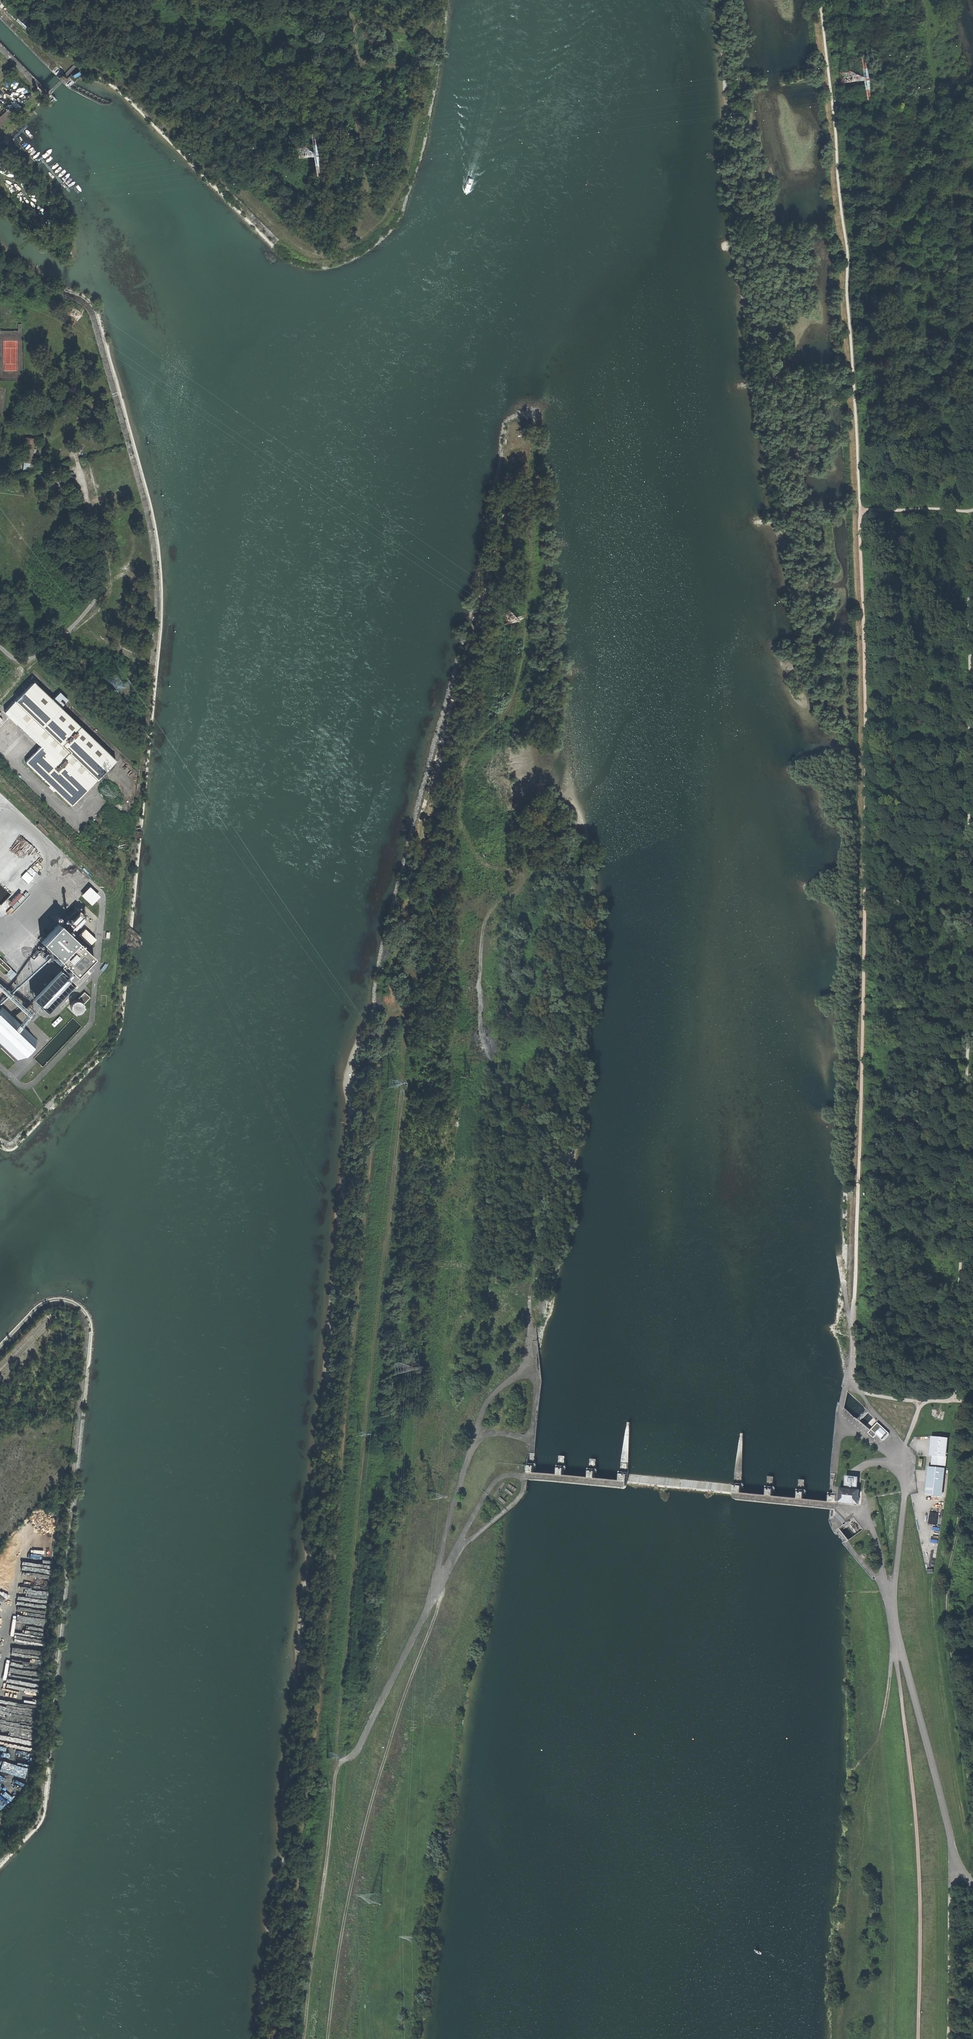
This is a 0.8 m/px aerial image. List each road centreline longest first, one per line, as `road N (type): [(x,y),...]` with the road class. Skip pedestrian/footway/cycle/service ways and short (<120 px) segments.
road 1 (track): [(532,1375),(535,1159),(490,1054),(483,1008),(486,923),(525,884),(484,863),(463,814),(467,769),(510,709),(525,661),(529,447)]
road 2 (track): [(284,2038),(380,1063)]
road 3 (track): [(972,511),(969,1167),(954,1402)]
road 4 (track): [(860,509),(866,863),(855,1332)]
road 5 (track): [(338,1764),(364,1425),(405,1090),(401,1011),(388,1018),(380,1063)]
road 6 (track): [(403,1012),(394,972),(420,881),(423,830),(515,448),(529,447)]
road 7 (track): [(851,1775),(881,1730),(899,1647),(917,1819),(921,2038)]
road 8 (track): [(820,0),(849,256),(860,509)]
road 9 (track): [(429,0),(426,25),(350,19),(354,68),(420,75),(390,200),(347,238),(310,239),(271,212)]
road 10 (track): [(329,2038),(363,1838),(438,1611),(435,1589)]
road 11 (unclassified): [(972,1884),(957,1867),(899,1647),(892,1603),(905,1476)]
road 12 (track): [(972,1818),(950,1637),(950,1577),(972,1459)]
road 13 (track): [(440,1580),(481,1417),(512,1380),(537,1379),(532,1436),(485,1434)]
road 14 (unclassified): [(0,646),(24,660),(71,628),(95,599),(104,563),(79,470),(0,486)]
road 15 (unclassified): [(306,2038),(338,1764)]
road 16 (track): [(948,2038),(957,1867)]
road 17 (track): [(354,68),(371,216)]

